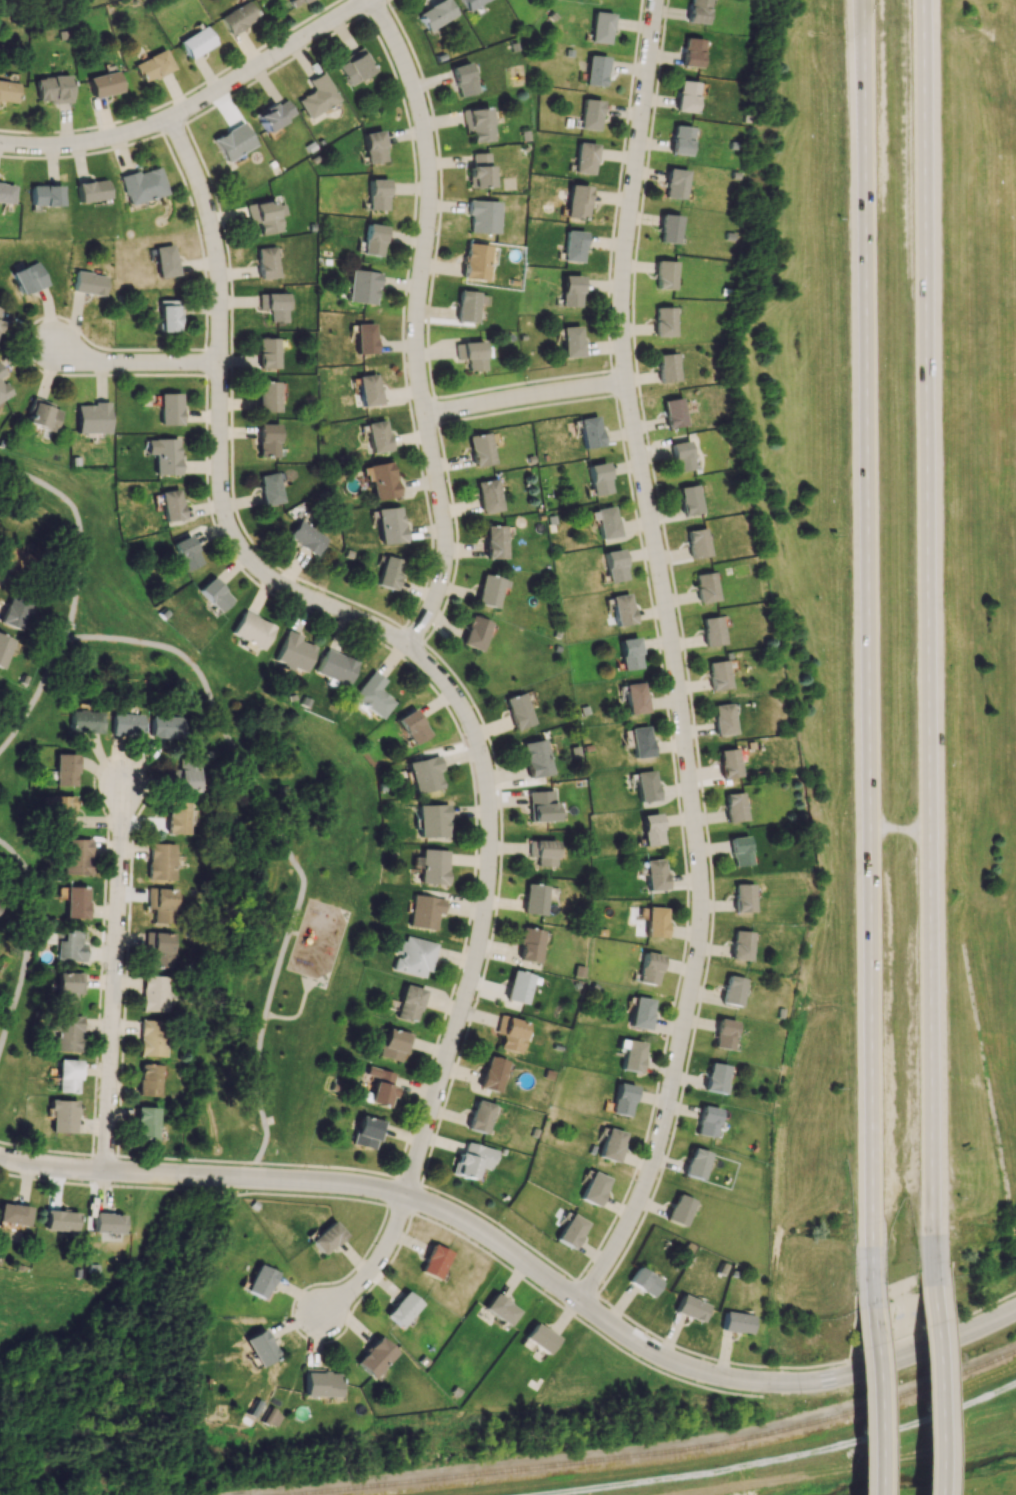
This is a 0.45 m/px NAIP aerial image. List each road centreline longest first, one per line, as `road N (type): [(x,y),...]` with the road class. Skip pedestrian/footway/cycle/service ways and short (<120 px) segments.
road 1 (residential): [(656,0),(622,291),(625,383),(674,648),(701,927),(661,1146),(633,1222),(583,1303)]
road 2 (motorway): [(935,1276),(928,0)]
road 3 (motorway): [(861,0),(875,1271)]
road 4 (residential): [(0,1161),(397,1194),(485,1234),(640,1345),(736,1380),(847,1376),(1010,1314)]
road 5 (residential): [(374,0),(419,99),(431,168),(416,342),(447,555),(438,599),(409,645)]
road 6 (residential): [(169,121),(217,242),(225,506),(239,543),(262,573),(409,645)]
road 7 (residential): [(409,645),(434,668),(481,742),(494,840),(480,958),(410,1198)]
road 8 (track): [(1015,1384),(830,1449),(543,1494)]
road 9 (residential): [(0,146),(69,147),(169,121),(368,0)]
road 10 (residential): [(108,1174),(124,786)]
road 11 (motorway): [(875,1271),(878,1494)]
road 12 (motorway): [(936,1494),(935,1276)]
road 13 (residential): [(625,383),(426,416)]
road 14 (residential): [(222,368),(84,360),(55,347)]
road 15 (residential): [(410,1198),(369,1275),(332,1310)]

